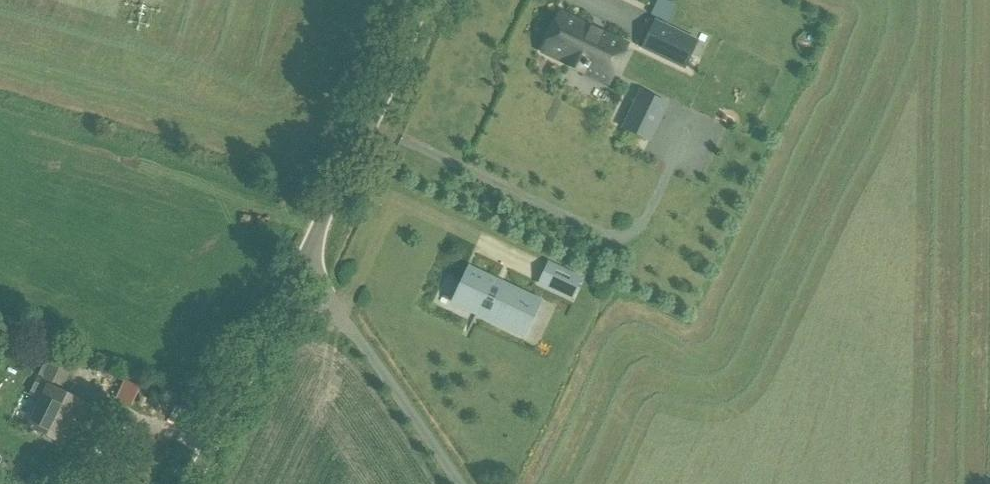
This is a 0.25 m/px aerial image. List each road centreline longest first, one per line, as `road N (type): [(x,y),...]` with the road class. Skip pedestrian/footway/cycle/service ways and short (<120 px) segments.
road 1 (tertiary): [(197,483),(323,228),(420,0)]

